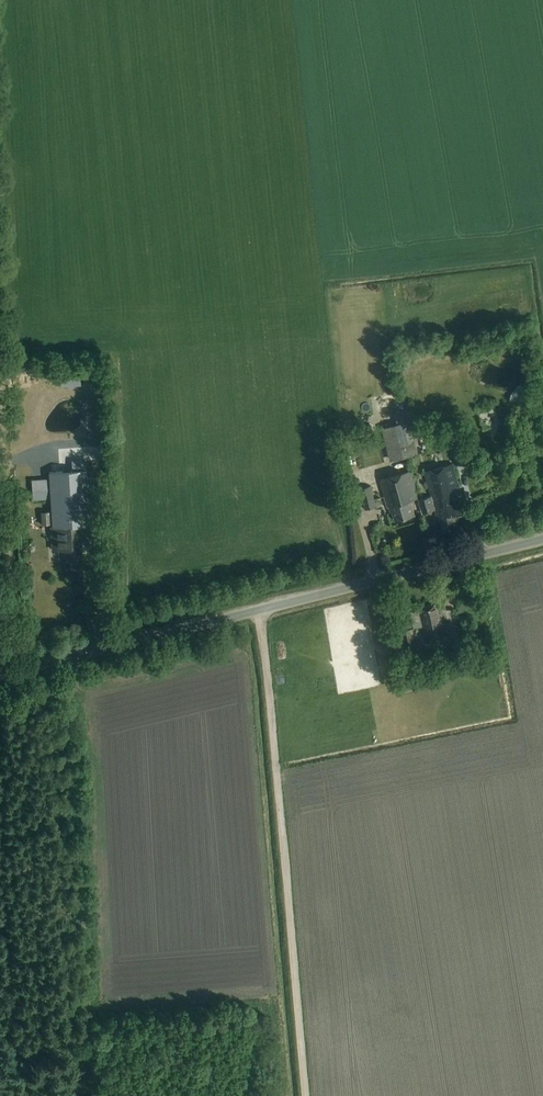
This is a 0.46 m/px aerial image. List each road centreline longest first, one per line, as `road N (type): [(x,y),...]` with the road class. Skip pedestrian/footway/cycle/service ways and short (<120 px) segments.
road 1 (tertiary): [(0,675),(542,539)]
road 2 (track): [(261,610),(304,1095)]
road 3 (track): [(66,659),(92,1095)]
road 4 (track): [(0,442),(9,672)]

